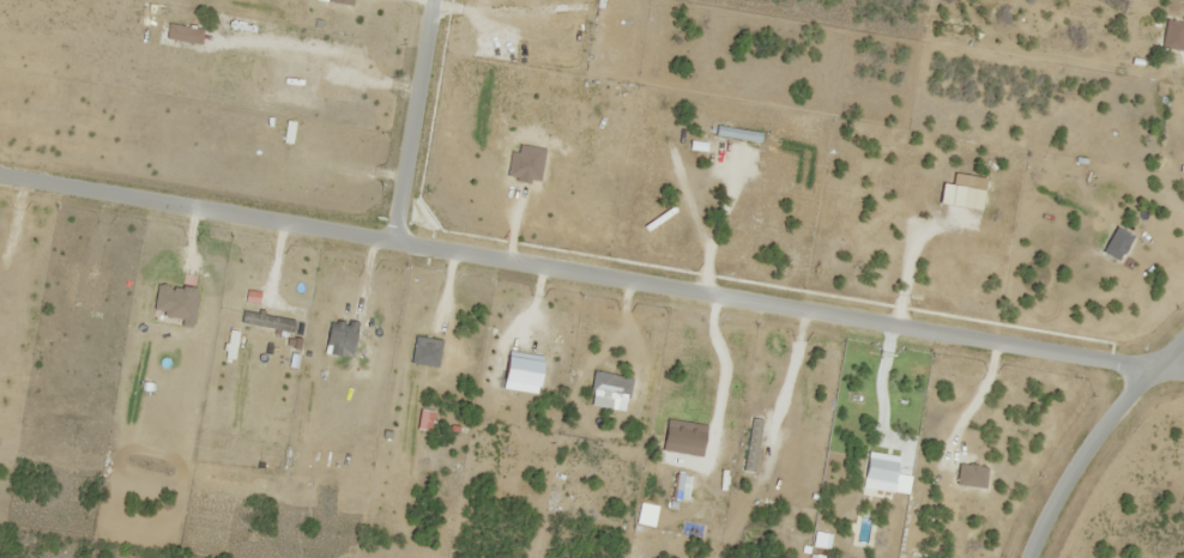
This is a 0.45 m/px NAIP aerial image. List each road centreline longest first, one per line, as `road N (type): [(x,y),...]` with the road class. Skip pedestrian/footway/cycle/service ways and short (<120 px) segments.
road 1 (residential): [(0,173),(1183,372)]
road 2 (residential): [(1026,557),(1080,459),(1183,338)]
road 3 (residential): [(433,0),(392,239)]

